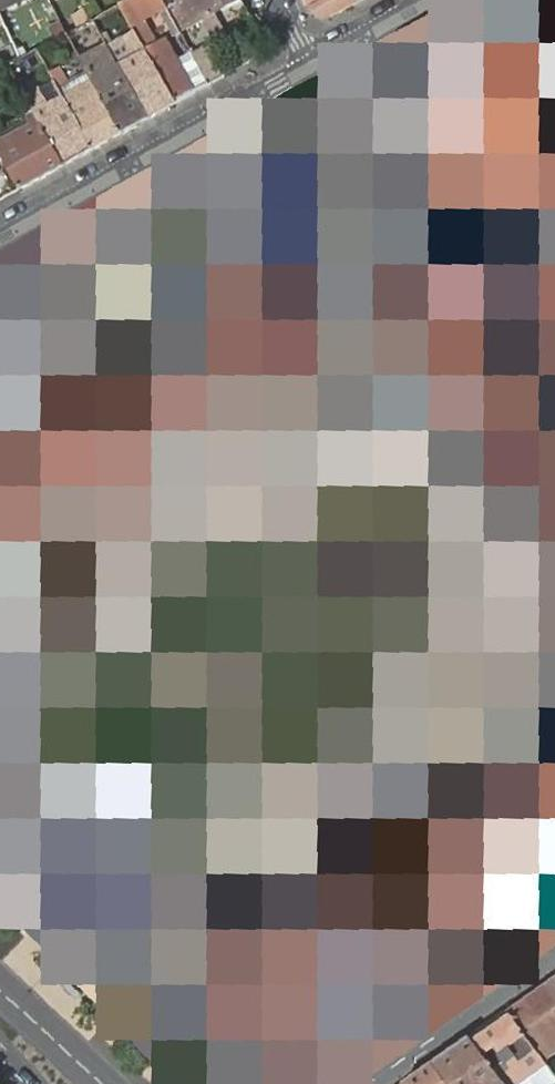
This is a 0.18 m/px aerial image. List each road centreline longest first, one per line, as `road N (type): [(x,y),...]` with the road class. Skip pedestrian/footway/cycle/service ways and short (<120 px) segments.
road 1 (residential): [(0,238),(309,68)]
road 2 (residential): [(554,947),(366,1083)]
road 3 (residential): [(309,68),(430,0)]
road 4 (primary): [(103,1083),(0,990)]

